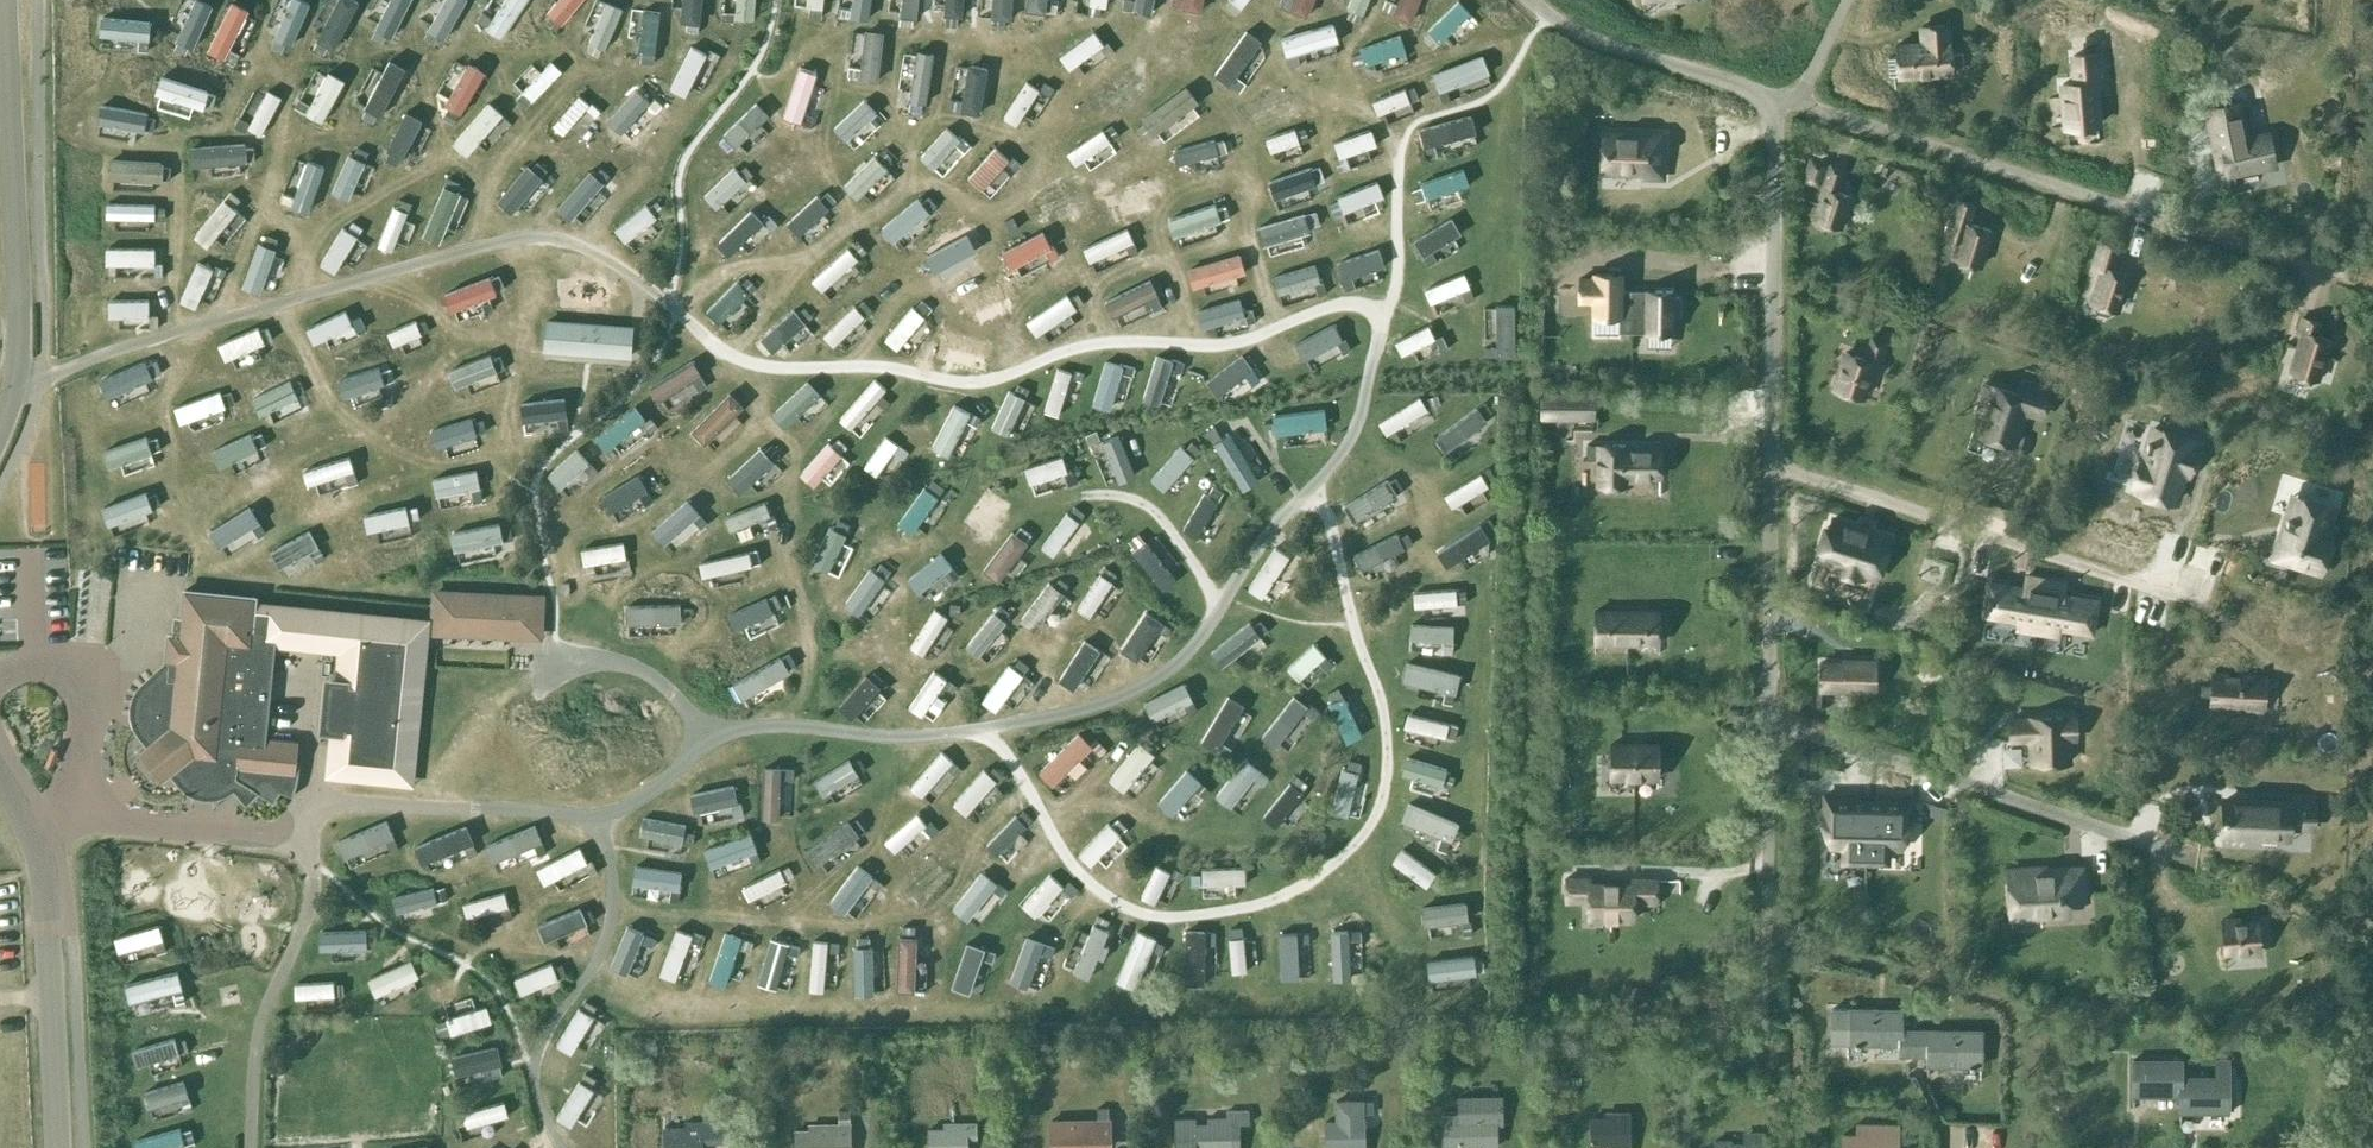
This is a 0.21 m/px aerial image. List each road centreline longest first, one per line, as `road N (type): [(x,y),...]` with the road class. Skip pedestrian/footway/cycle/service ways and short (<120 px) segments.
road 1 (residential): [(1530,0),(1561,26),(1628,53),(2350,267)]
road 2 (unclassified): [(0,415),(17,344),(4,0)]
road 3 (unclassified): [(55,1147),(46,937),(22,820)]
road 4 (unclassified): [(78,802),(198,825),(312,828)]
road 5 (residential): [(78,802),(82,712),(63,671),(40,661),(0,680)]

